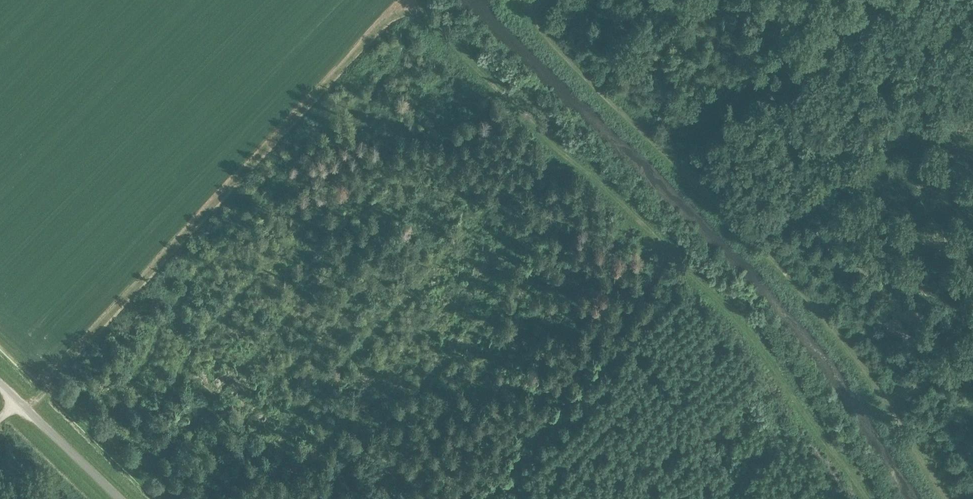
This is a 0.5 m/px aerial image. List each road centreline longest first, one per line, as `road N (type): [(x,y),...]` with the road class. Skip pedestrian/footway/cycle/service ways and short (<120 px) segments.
road 1 (track): [(29,411),(387,27),(411,14)]
road 2 (unclassified): [(119,498),(0,385)]

